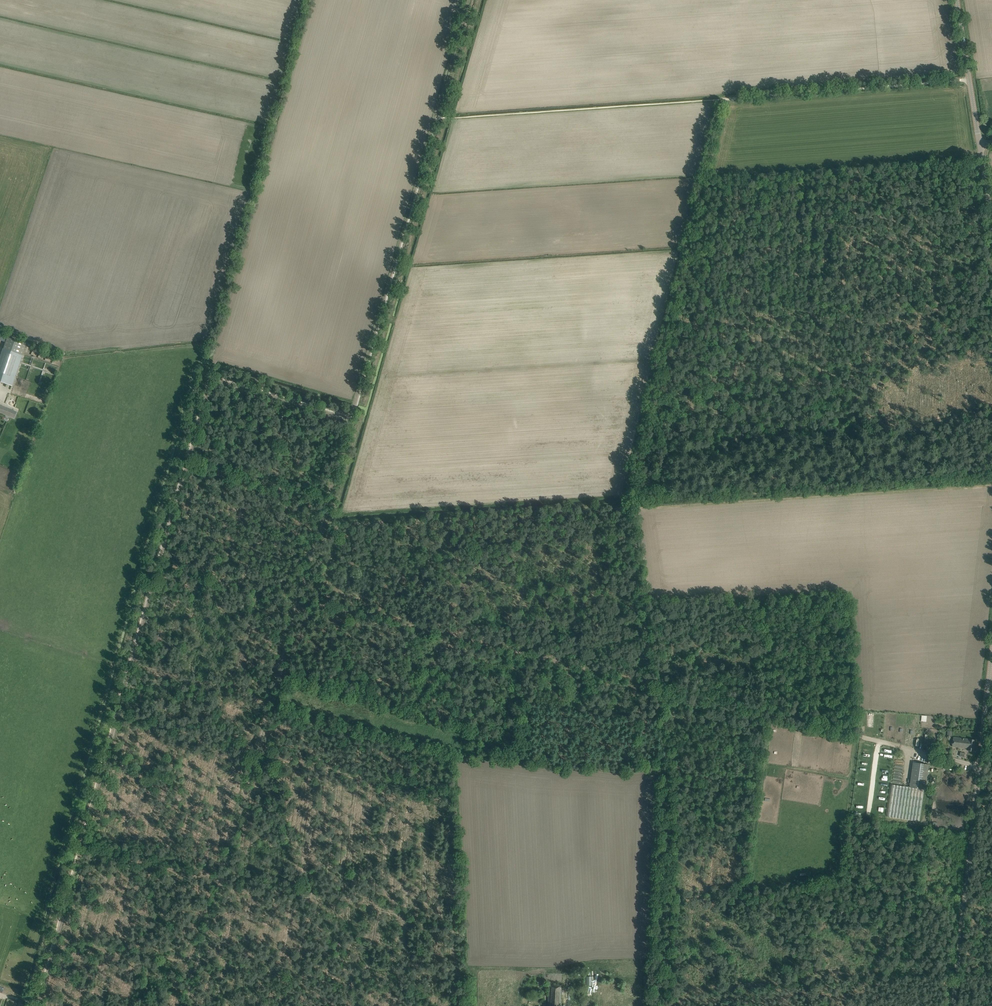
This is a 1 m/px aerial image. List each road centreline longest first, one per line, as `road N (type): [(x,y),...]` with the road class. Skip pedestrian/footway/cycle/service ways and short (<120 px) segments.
road 1 (tertiary): [(954,1005),(991,649)]
road 2 (tertiary): [(980,143),(957,0)]

